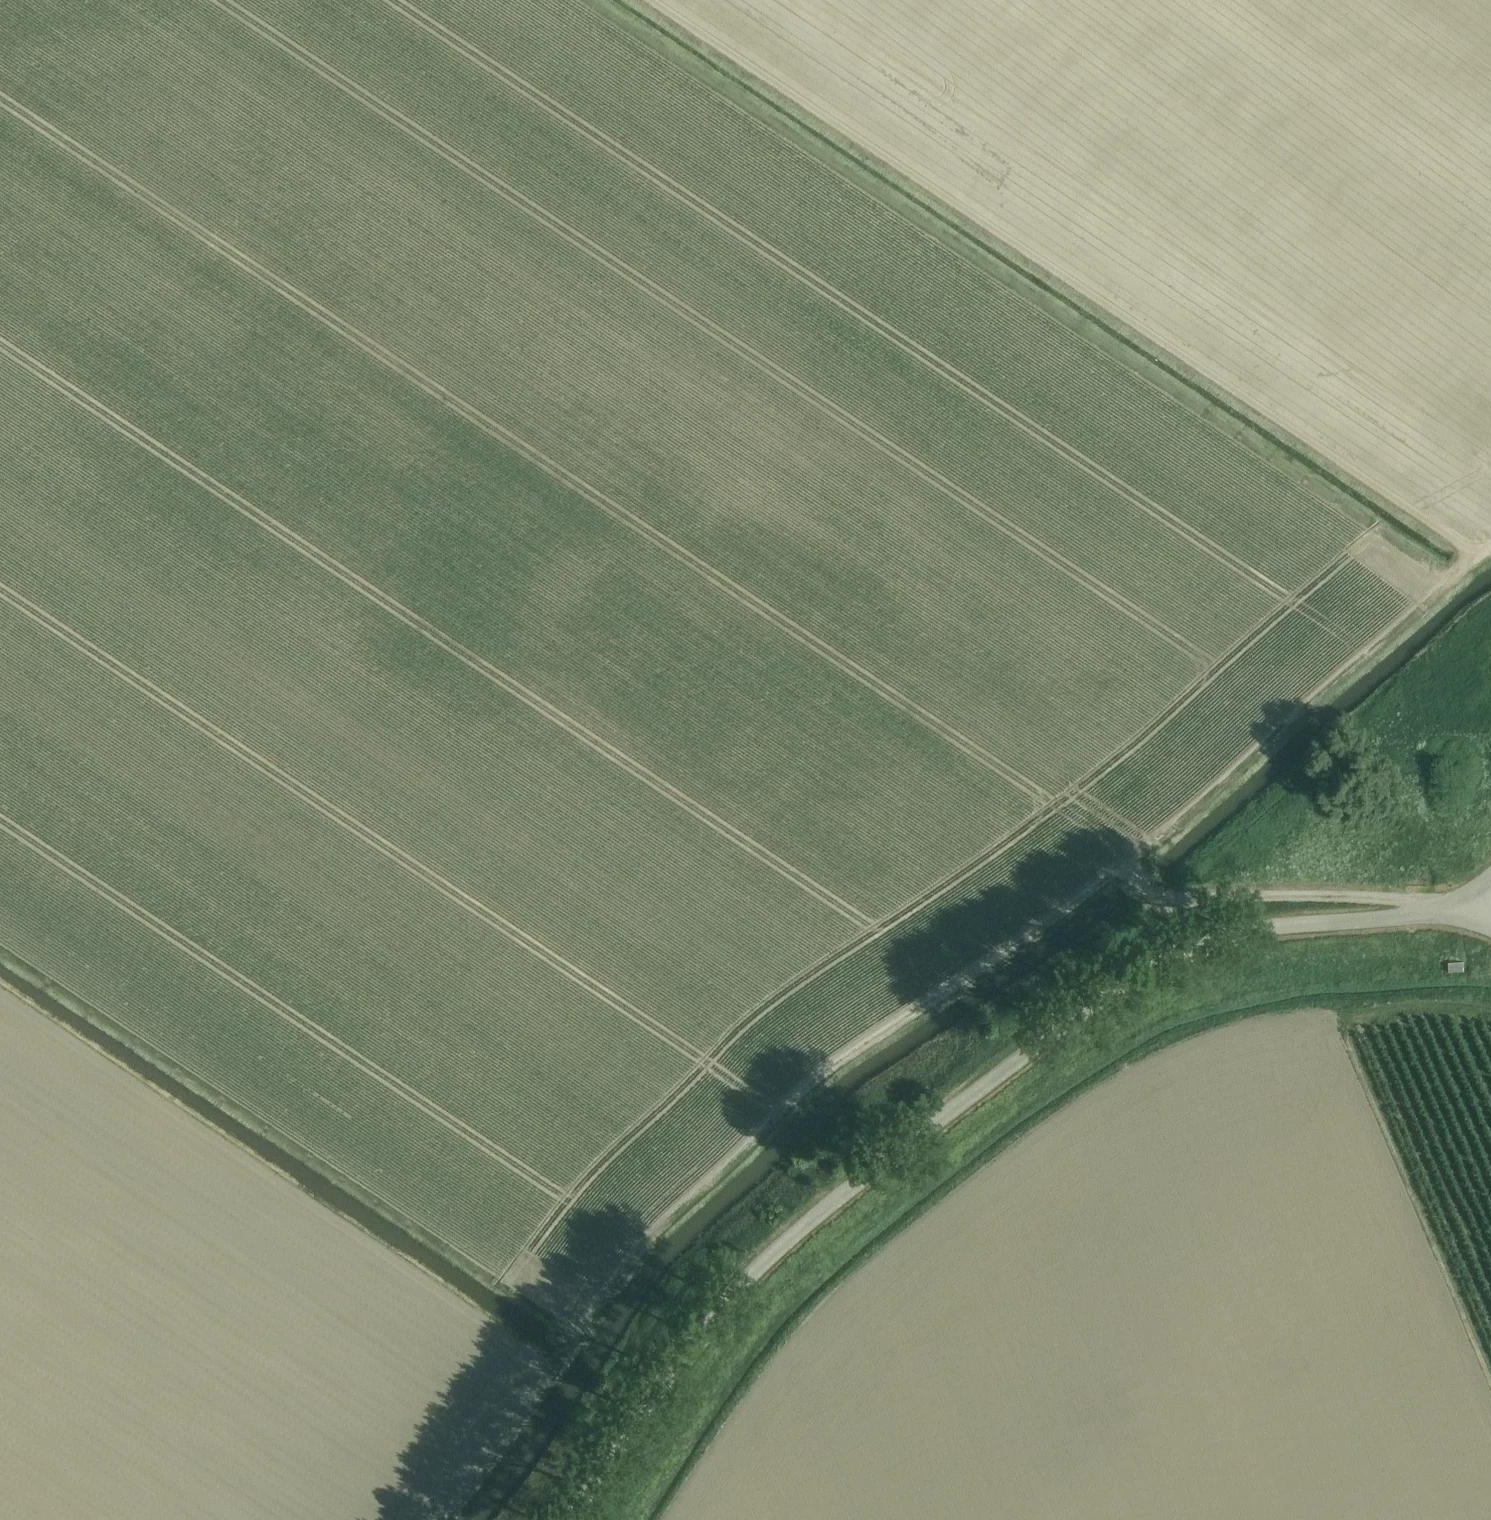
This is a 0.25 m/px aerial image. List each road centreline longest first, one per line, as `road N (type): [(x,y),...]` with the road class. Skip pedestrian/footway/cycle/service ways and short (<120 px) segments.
road 1 (unclassified): [(564,1519),(743,1281),(799,1230),(1153,963),(1222,931),(1478,908)]

